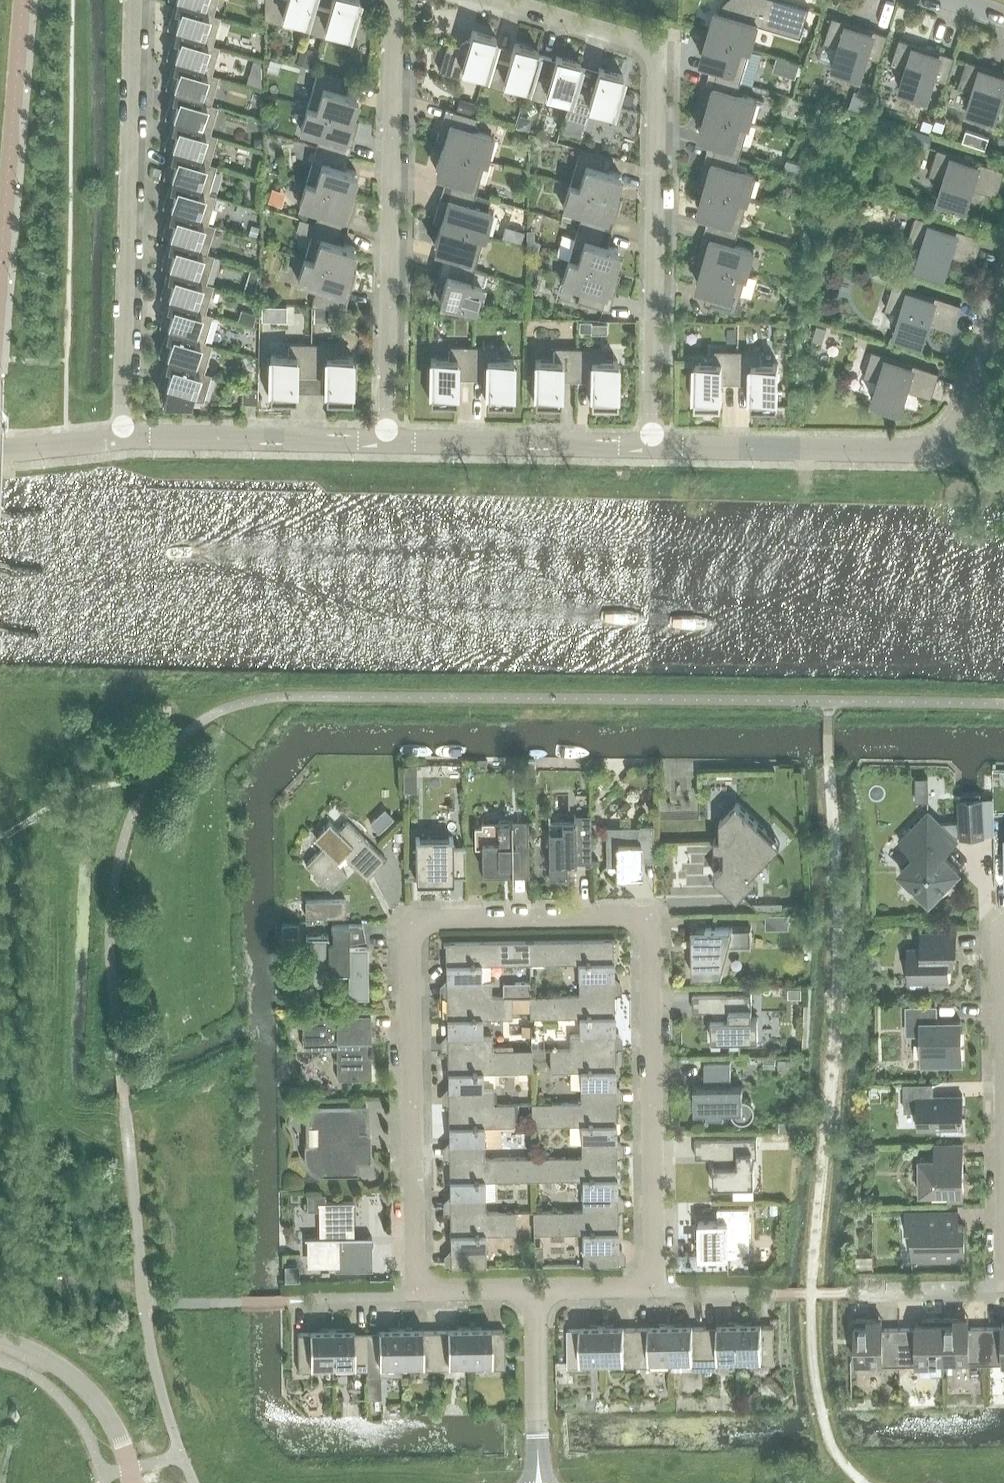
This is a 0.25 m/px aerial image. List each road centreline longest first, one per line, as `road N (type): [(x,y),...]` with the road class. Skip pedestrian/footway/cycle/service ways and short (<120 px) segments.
road 1 (residential): [(417,1292),(410,920),(650,918),(654,1288)]
road 2 (residential): [(652,446),(656,48),(492,0)]
road 3 (unclassified): [(652,446),(912,450),(942,443),(969,412),(1003,307)]
road 4 (residential): [(387,442),(394,0)]
road 5 (residential): [(133,0),(123,438)]
road 6 (unclassified): [(387,442),(652,446)]
road 7 (unclassified): [(123,438),(387,442)]
road 8 (unclassified): [(132,1482),(124,1449),(92,1398),(50,1360),(0,1342)]
road 9 (residential): [(538,1482),(535,1290)]
road 10 (residential): [(1003,1284),(984,1292),(856,1294)]
road 11 (unclassified): [(0,450),(123,438)]
road 12 (residential): [(298,1303),(393,1301),(417,1292)]

